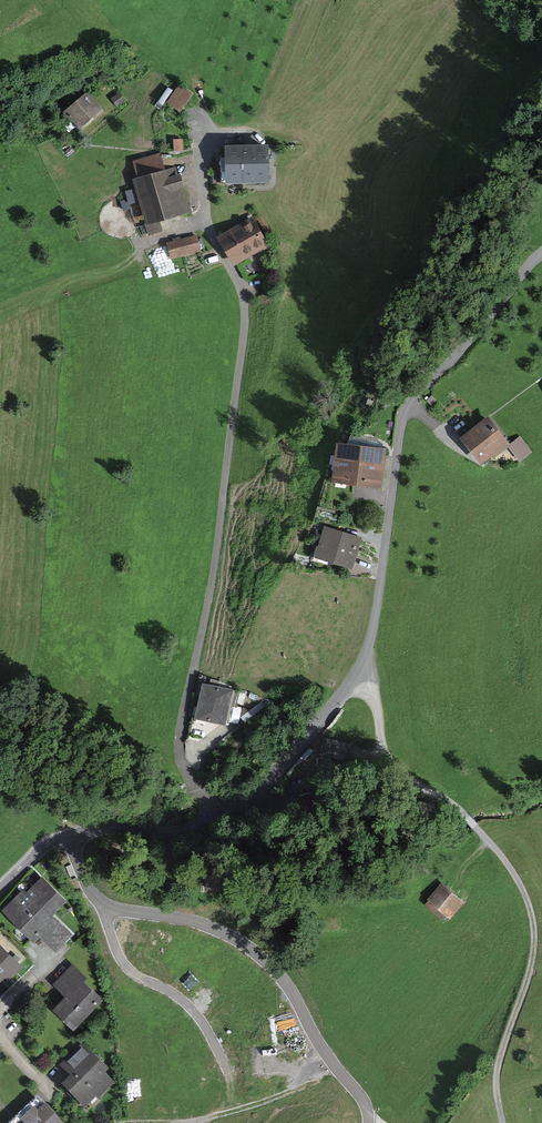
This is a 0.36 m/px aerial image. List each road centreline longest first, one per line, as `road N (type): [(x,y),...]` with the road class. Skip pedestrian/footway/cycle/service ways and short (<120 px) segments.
road 1 (residential): [(228,807),(187,773),(180,748),(244,316),(242,291),(209,226),(206,134)]
road 2 (residential): [(541,253),(404,412),(373,633),(358,672),(264,785),(228,807)]
road 3 (track): [(503,1122),(498,1070),(530,970),(531,912),(516,876),(467,816),(393,768),(358,672)]
road 4 (residential): [(72,834),(86,882),(107,905),(192,921),(267,961),(364,1103),(367,1122)]
road 5 (track): [(120,1122),(205,1115),(339,1069)]
road 6 (unclassified): [(206,823),(190,832),(72,834)]

